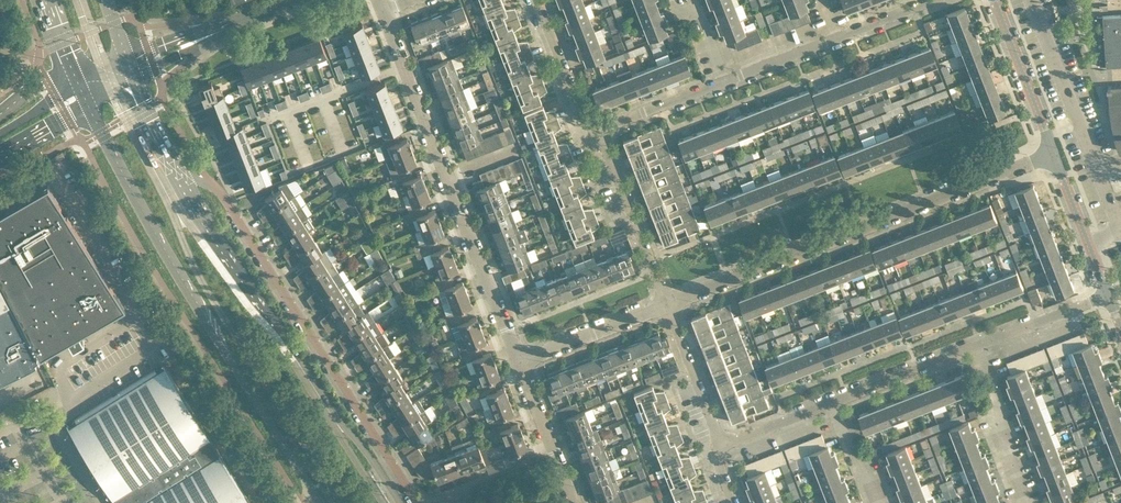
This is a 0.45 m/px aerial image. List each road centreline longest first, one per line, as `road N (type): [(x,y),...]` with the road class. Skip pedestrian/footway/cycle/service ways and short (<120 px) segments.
road 1 (secondary): [(89,105),(195,301),(319,502)]
road 2 (residential): [(667,305),(1054,156)]
road 3 (residential): [(418,502),(215,184),(182,175)]
road 4 (secondary): [(399,502),(337,421),(182,175)]
road 5 (residential): [(518,360),(384,10)]
road 6 (residential): [(667,305),(602,133)]
road 7 (tertiary): [(1054,156),(994,0)]
road 8 (residential): [(518,360),(667,305)]
road 9 (residential): [(831,403),(974,349)]
road 10 (residential): [(602,133),(589,127),(536,0)]
road 11 (residential): [(718,447),(667,305)]
road 12 (residential): [(974,349),(1110,297)]
road 13 (residential): [(602,133),(727,82)]
road 14 (residential): [(718,447),(831,403)]

